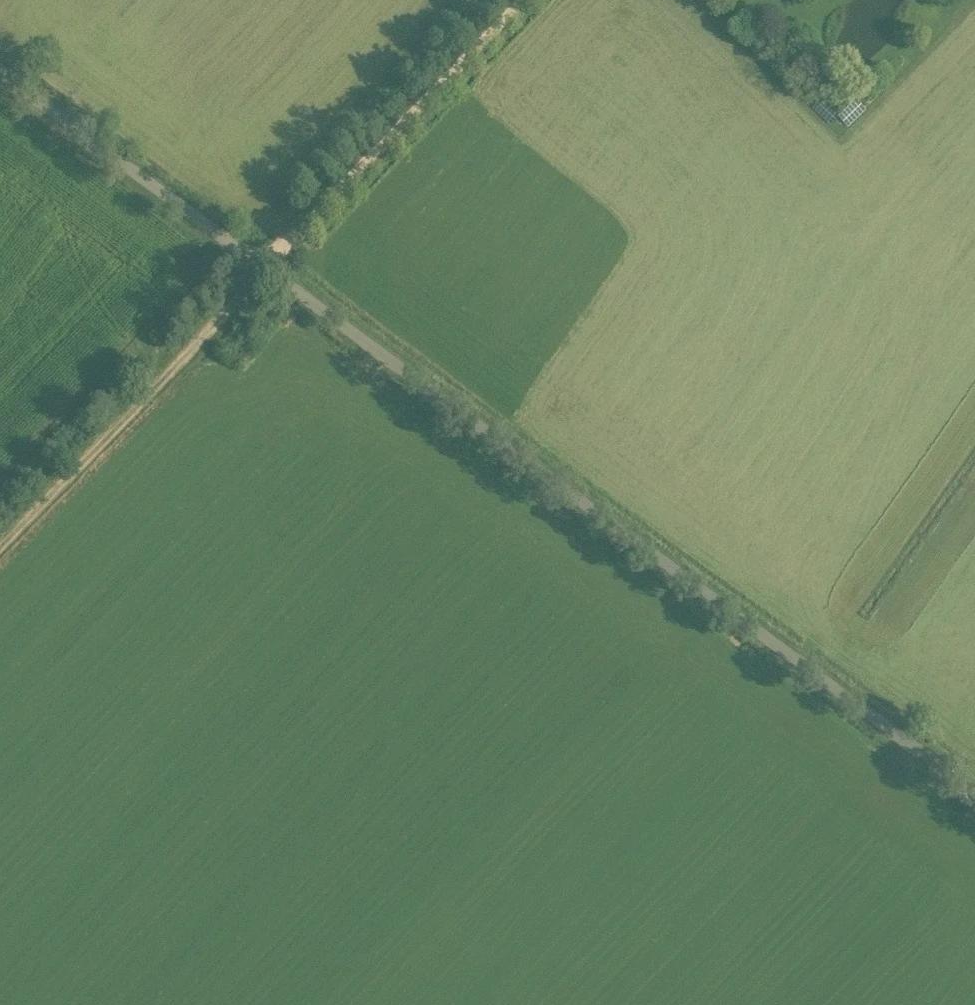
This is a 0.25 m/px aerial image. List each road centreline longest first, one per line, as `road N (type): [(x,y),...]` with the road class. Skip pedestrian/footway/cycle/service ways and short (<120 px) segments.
road 1 (unclassified): [(974,792),(267,268),(0,82)]
road 2 (track): [(0,548),(527,0)]

